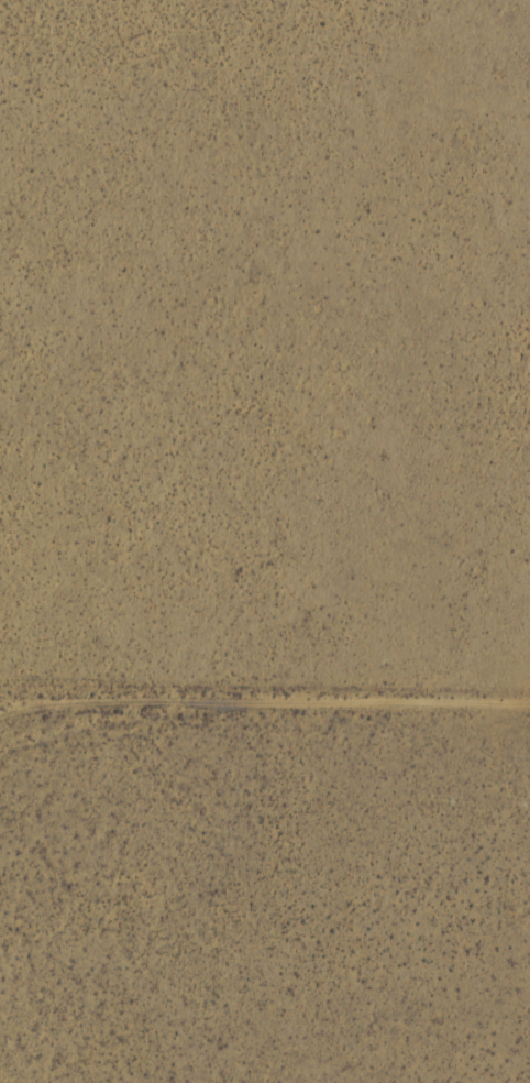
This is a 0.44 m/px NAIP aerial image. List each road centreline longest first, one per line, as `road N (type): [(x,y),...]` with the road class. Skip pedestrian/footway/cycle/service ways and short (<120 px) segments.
road 1 (track): [(529,690),(0,669)]

